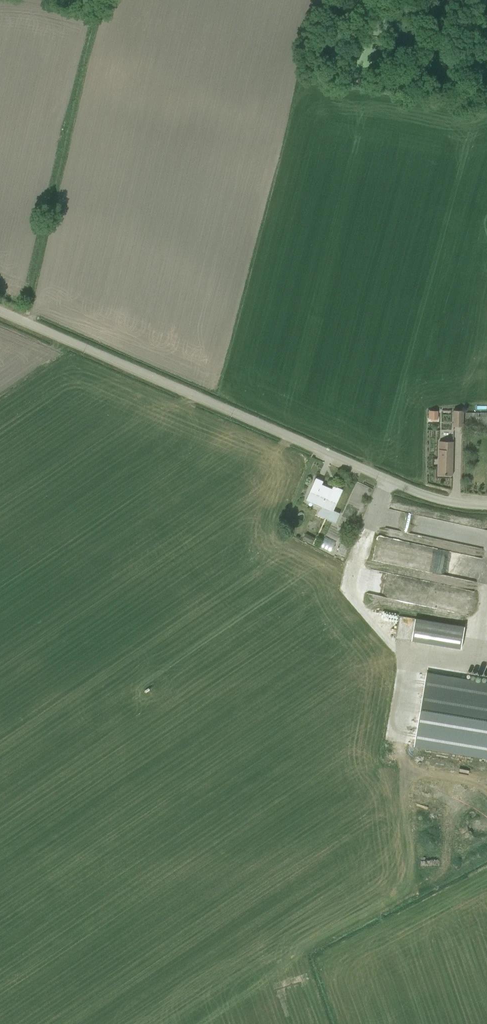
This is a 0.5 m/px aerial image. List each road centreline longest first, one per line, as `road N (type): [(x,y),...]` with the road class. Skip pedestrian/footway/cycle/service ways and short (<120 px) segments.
road 1 (unclassified): [(486,506),(430,498),(0,311)]

